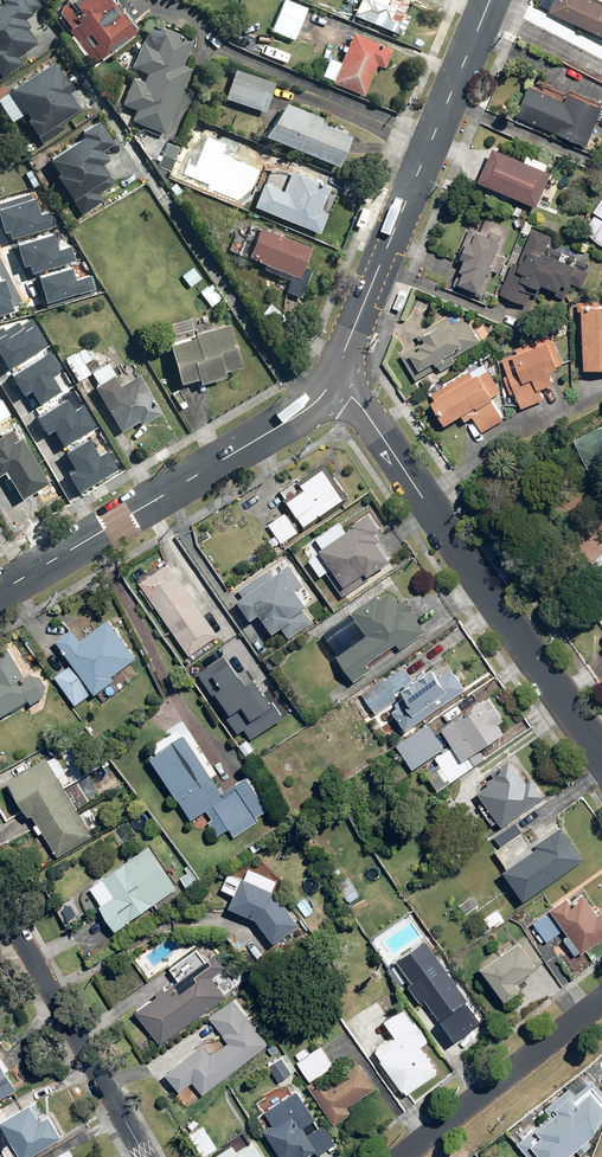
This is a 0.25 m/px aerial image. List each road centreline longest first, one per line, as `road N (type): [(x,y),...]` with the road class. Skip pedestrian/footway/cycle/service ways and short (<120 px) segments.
road 1 (residential): [(335,379),(362,408),(601,758)]
road 2 (tertiary): [(335,379),(492,0)]
road 3 (tertiary): [(0,590),(313,404),(335,379)]
road 4 (residential): [(0,903),(147,1156)]
road 5 (residential): [(601,1009),(407,1156)]

